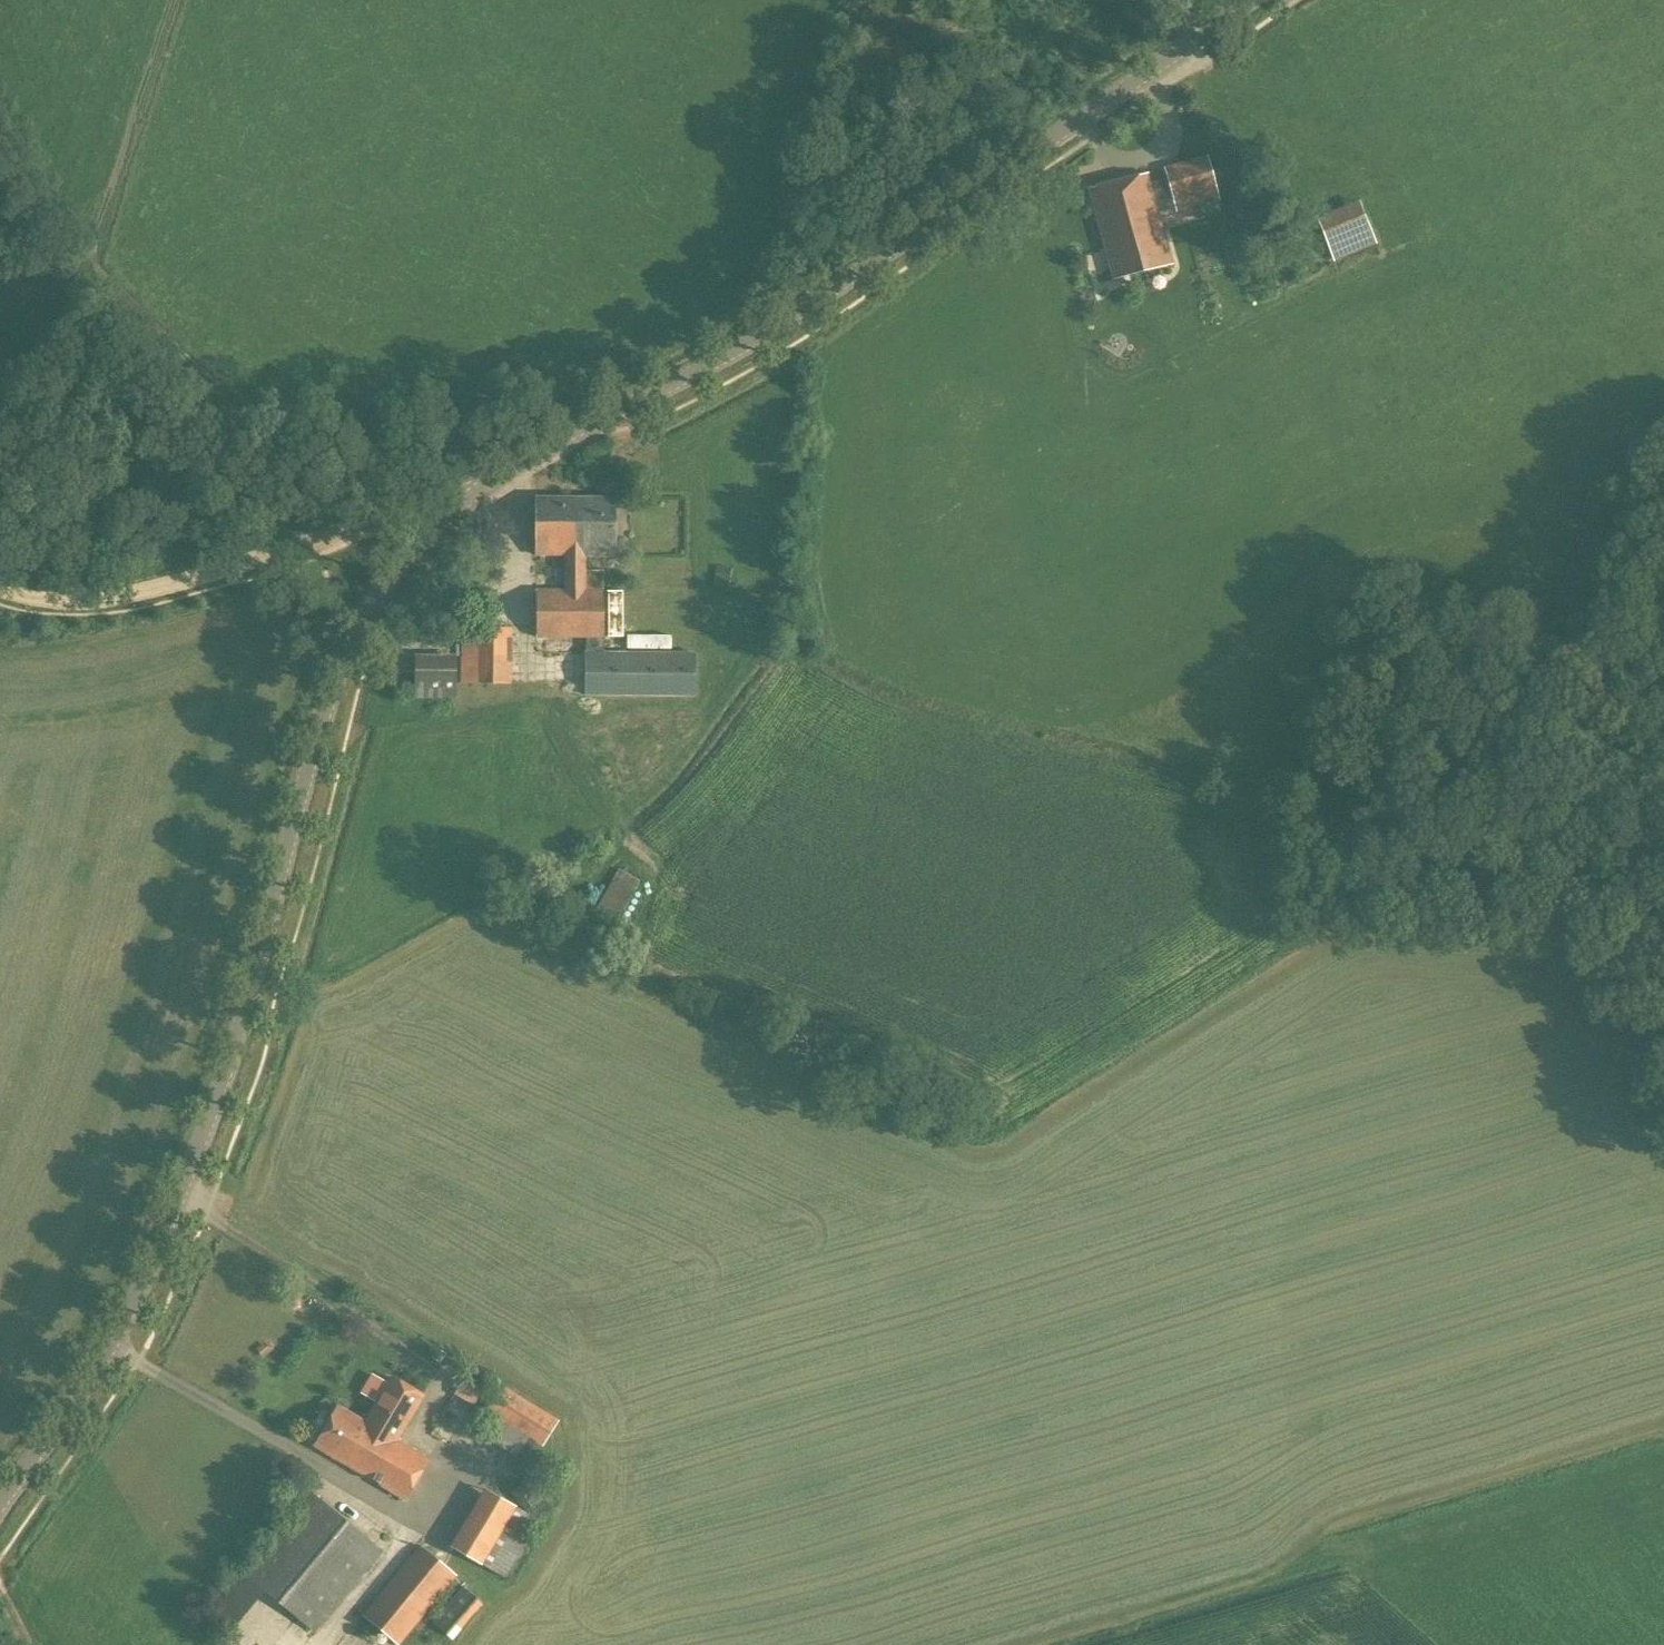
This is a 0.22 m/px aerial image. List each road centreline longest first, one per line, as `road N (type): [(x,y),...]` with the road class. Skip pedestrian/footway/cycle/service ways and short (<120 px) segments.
road 1 (secondary): [(0,1501),(90,1374),(142,1281),(237,1031),(329,693),(361,623),(420,539),(487,480),(541,446),(782,321),(1250,0)]
road 2 (track): [(0,600),(92,608),(149,601),(369,522),(448,511)]

